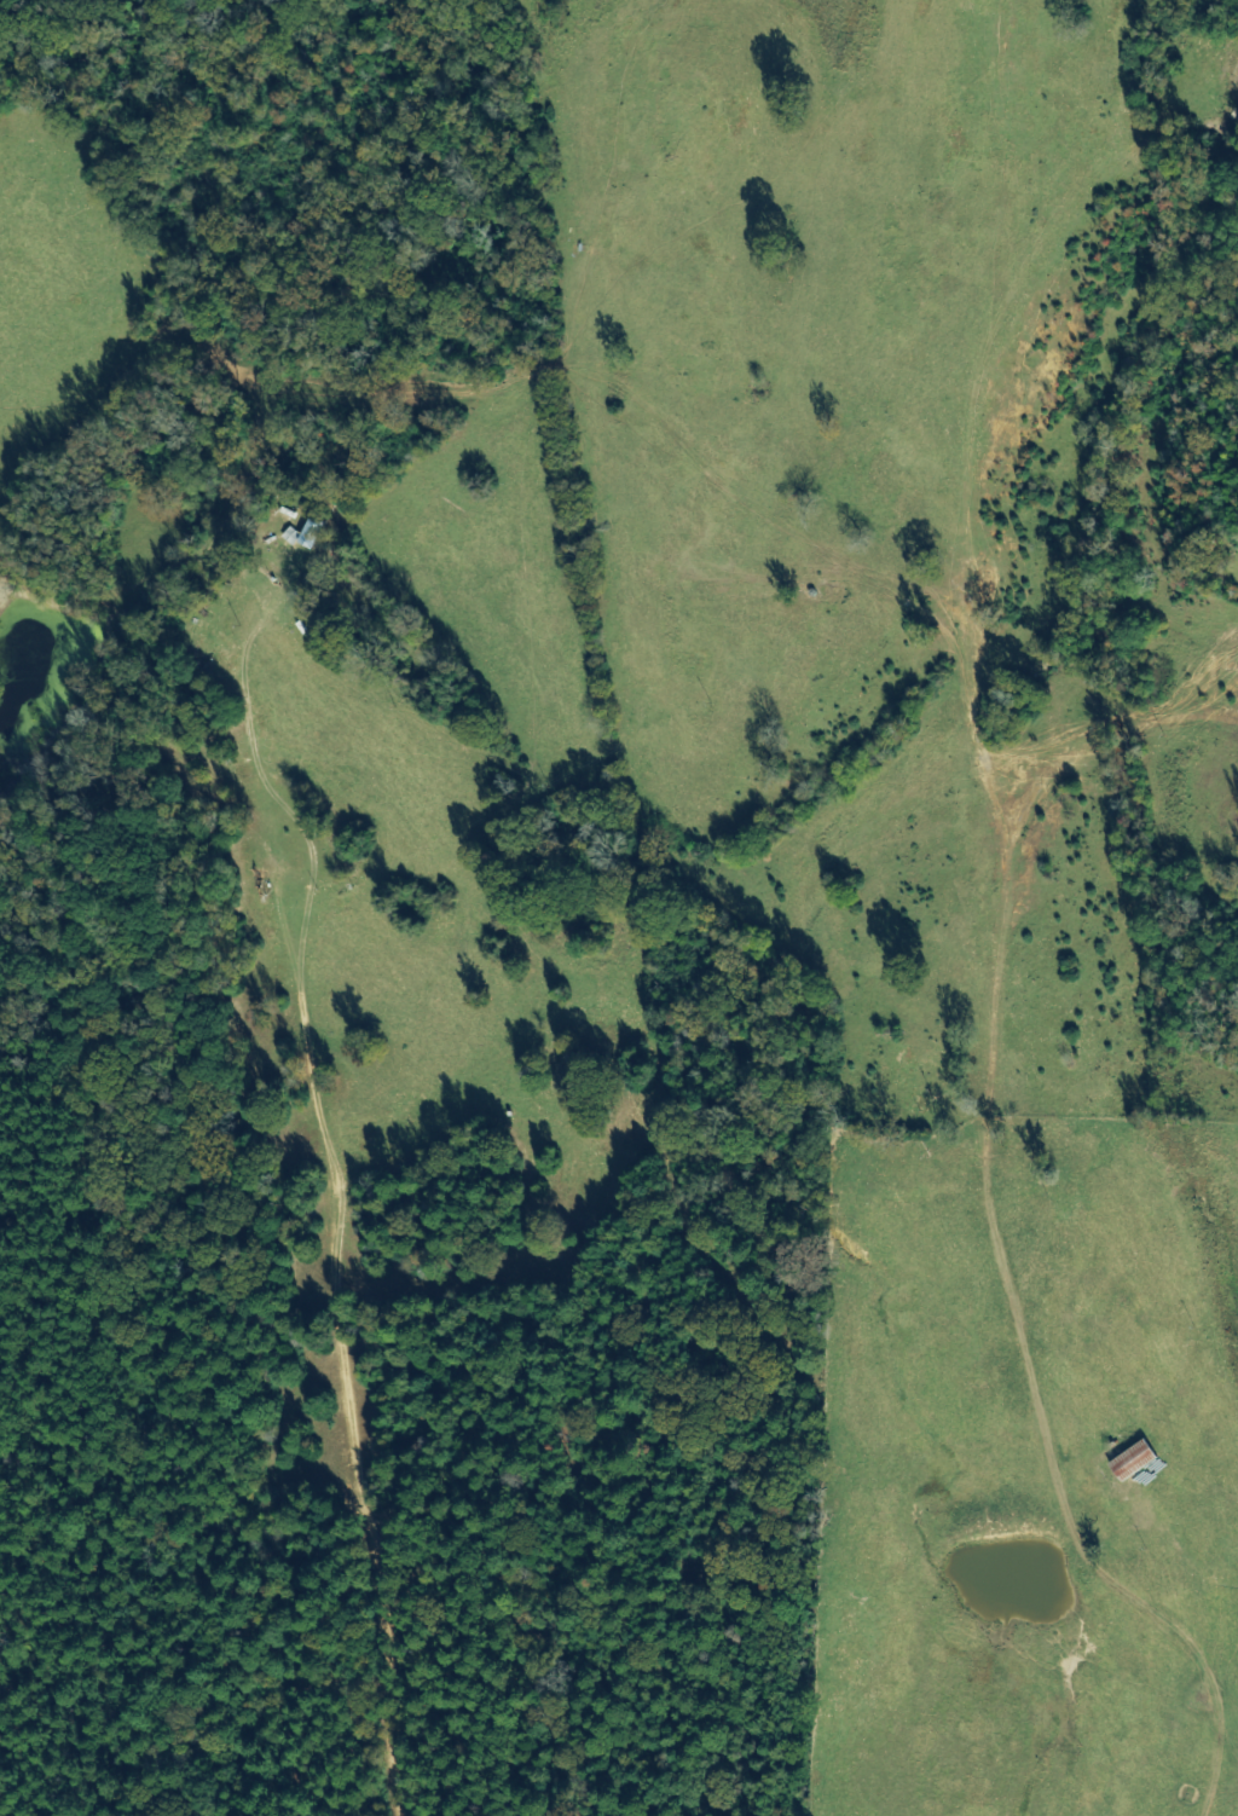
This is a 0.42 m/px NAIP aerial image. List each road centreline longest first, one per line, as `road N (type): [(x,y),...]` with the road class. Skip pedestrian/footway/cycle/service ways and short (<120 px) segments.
road 1 (residential): [(1202,1815),(1215,1700),(1083,1525),(987,1186),(993,1053),(1011,987),(962,727),(968,443),(1029,249),(1149,56),(1156,0)]

